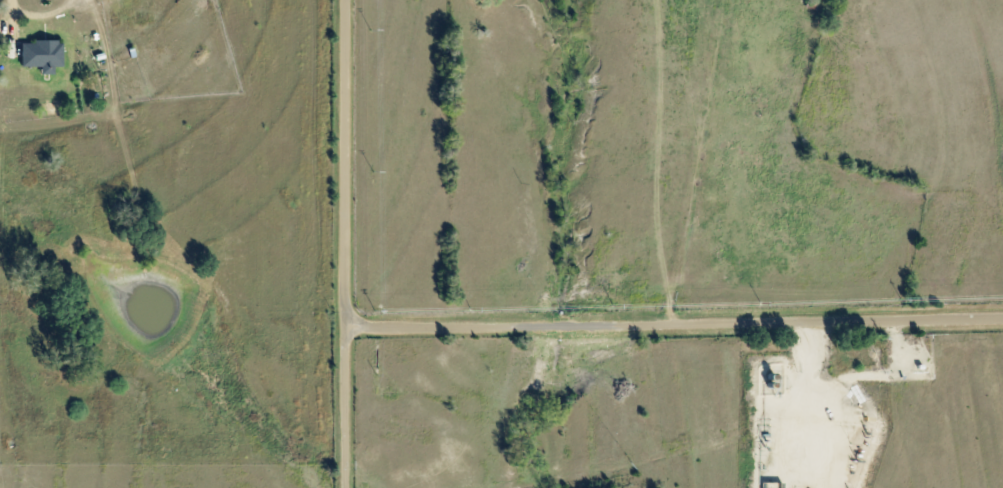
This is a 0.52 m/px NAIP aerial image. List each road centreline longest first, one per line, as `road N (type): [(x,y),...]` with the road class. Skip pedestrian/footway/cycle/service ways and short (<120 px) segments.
road 1 (residential): [(343,319),(1002,313)]
road 2 (residential): [(343,487),(343,0)]
road 3 (residential): [(674,319),(669,296),(717,0)]

